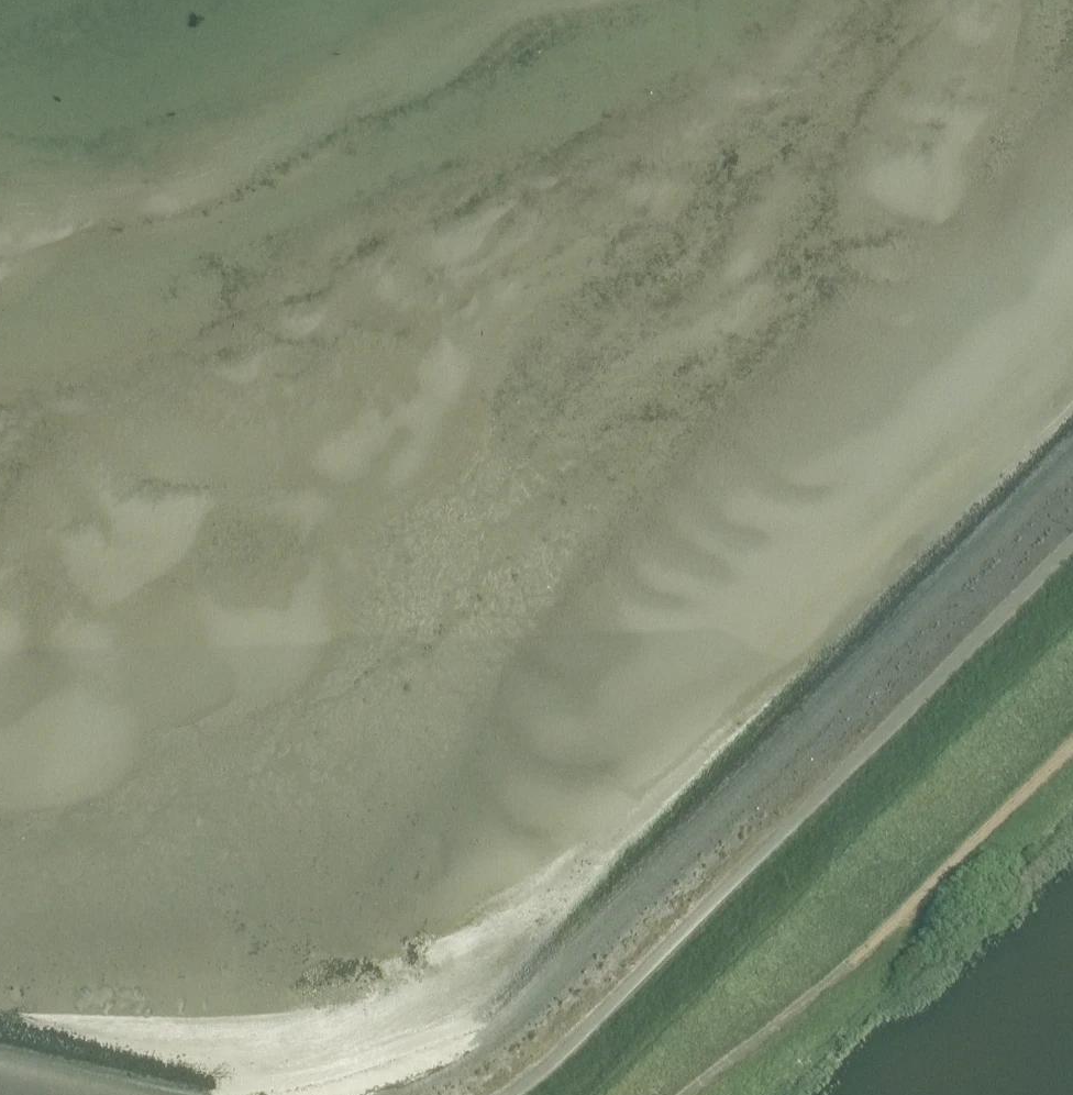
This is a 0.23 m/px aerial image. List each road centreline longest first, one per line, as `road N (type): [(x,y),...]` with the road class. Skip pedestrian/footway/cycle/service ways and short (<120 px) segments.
road 1 (track): [(690,1094),(1072,746)]

